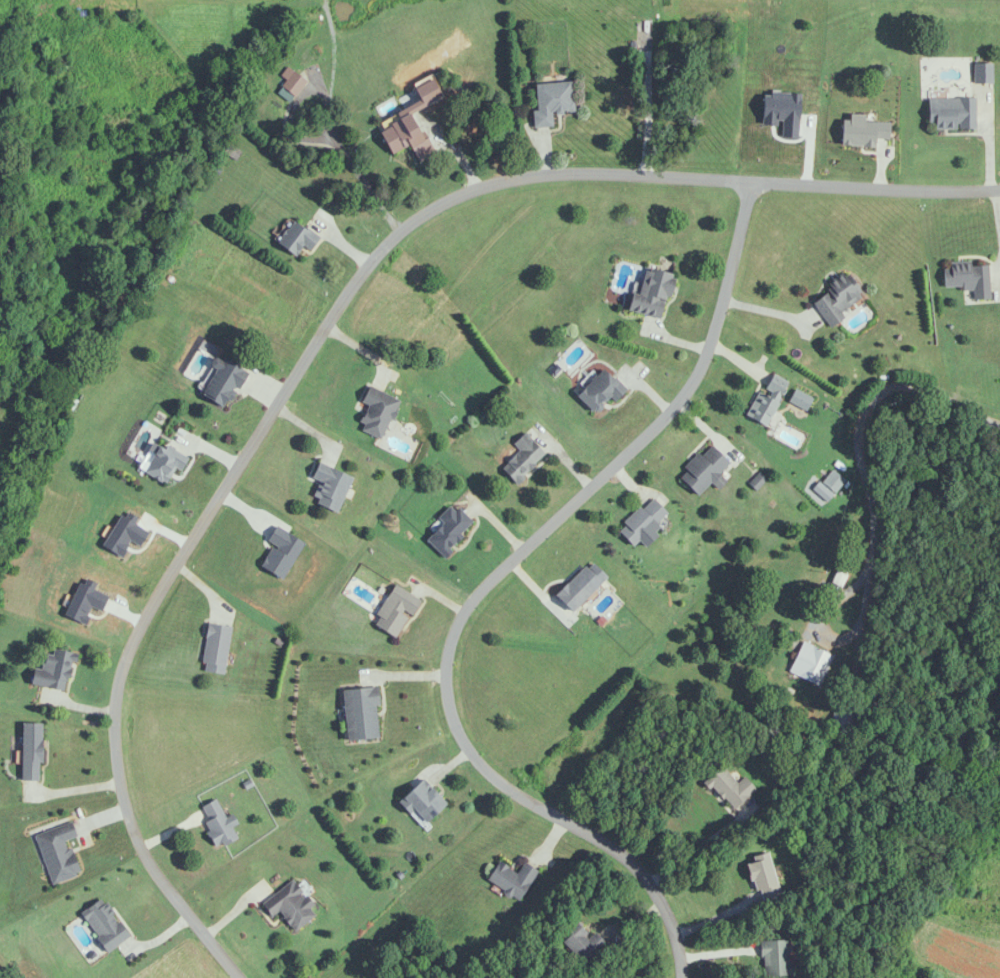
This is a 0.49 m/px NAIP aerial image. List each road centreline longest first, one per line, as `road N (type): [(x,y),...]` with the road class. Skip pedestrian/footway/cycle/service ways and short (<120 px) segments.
road 1 (residential): [(673,977),(646,891),(628,866),(471,775),(434,690),(437,635),(448,615),(678,393),(713,310),(742,180),(565,170),(481,178),(371,249),(116,650),(102,723),(123,830),(137,863),(228,977)]
road 2 (residential): [(999,188),(742,180)]

